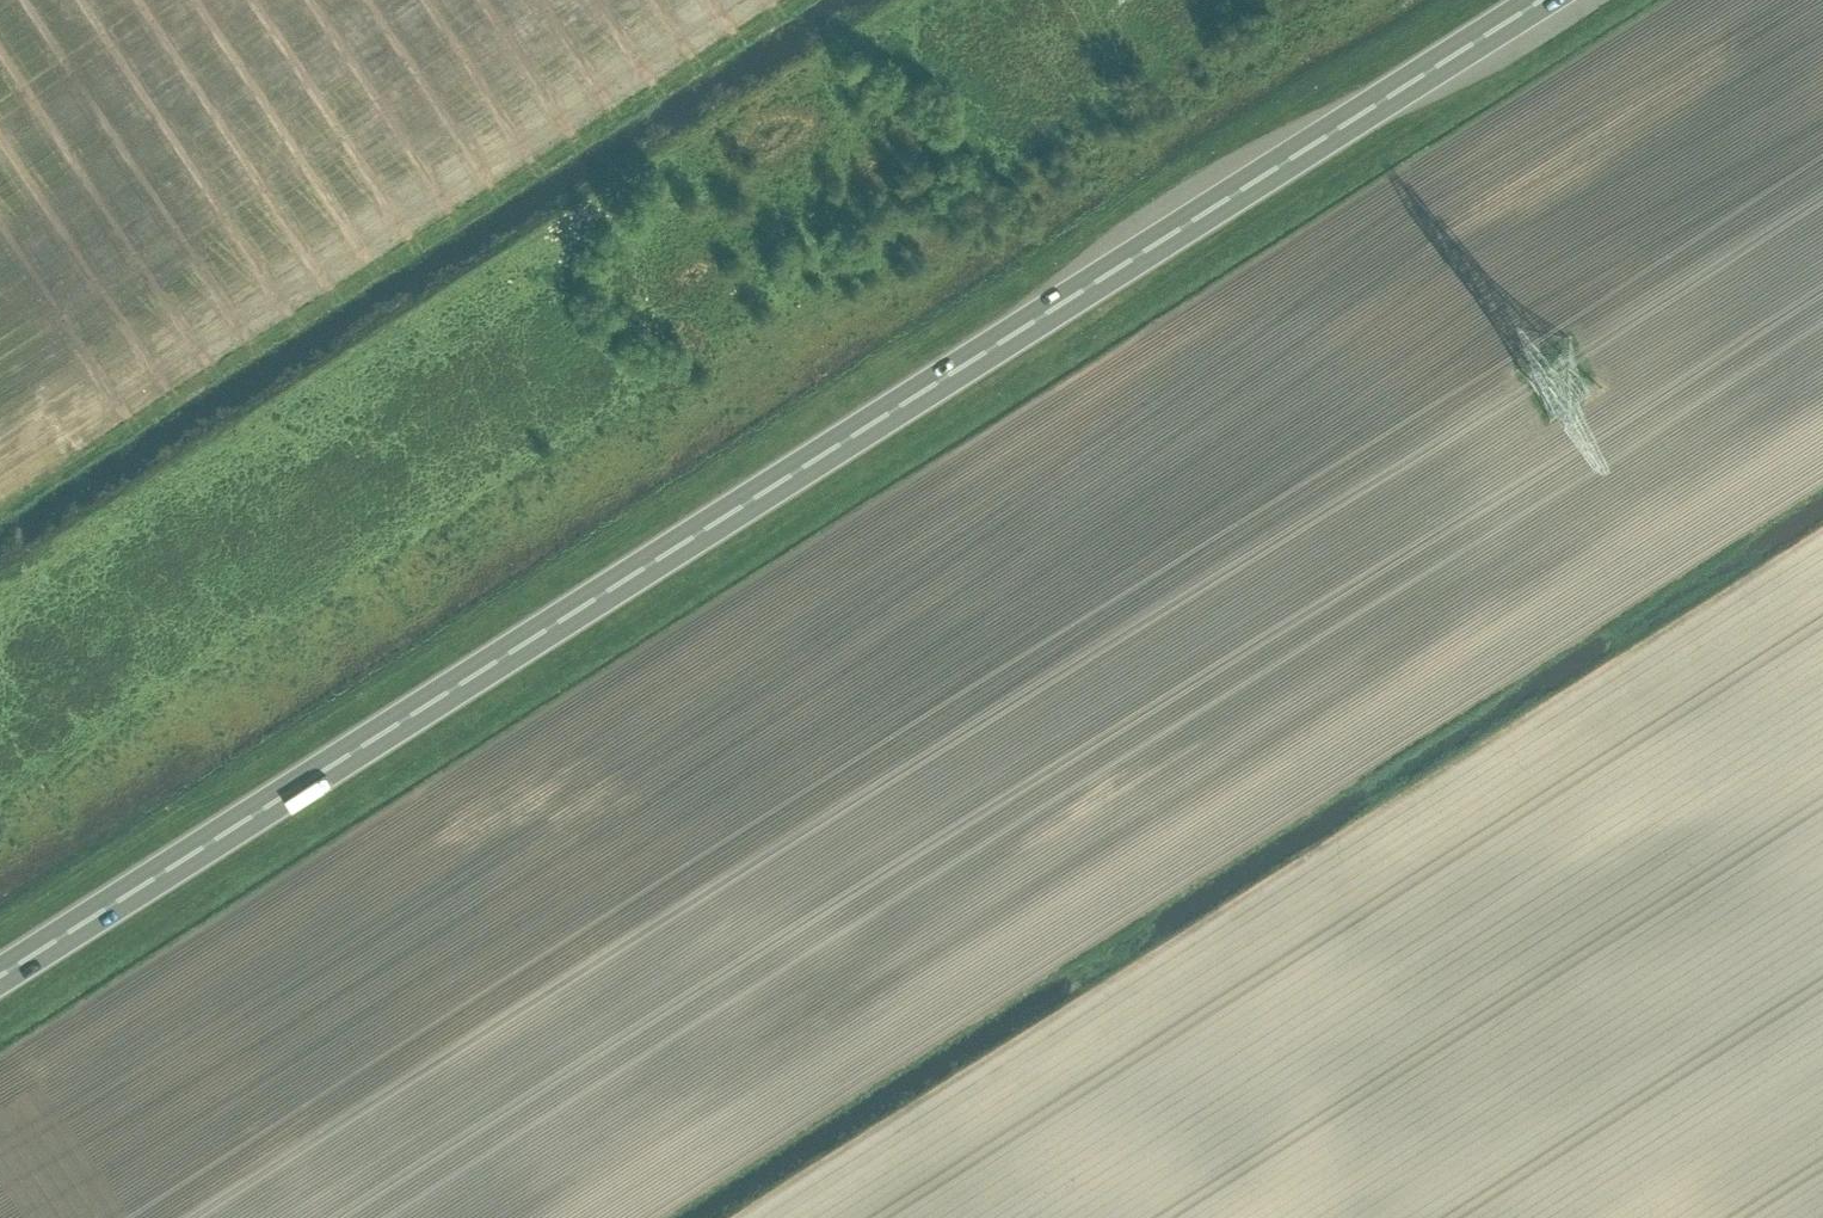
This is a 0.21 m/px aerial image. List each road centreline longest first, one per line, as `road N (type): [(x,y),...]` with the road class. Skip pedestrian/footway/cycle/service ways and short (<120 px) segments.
road 1 (trunk): [(0,974),(1538,0)]

